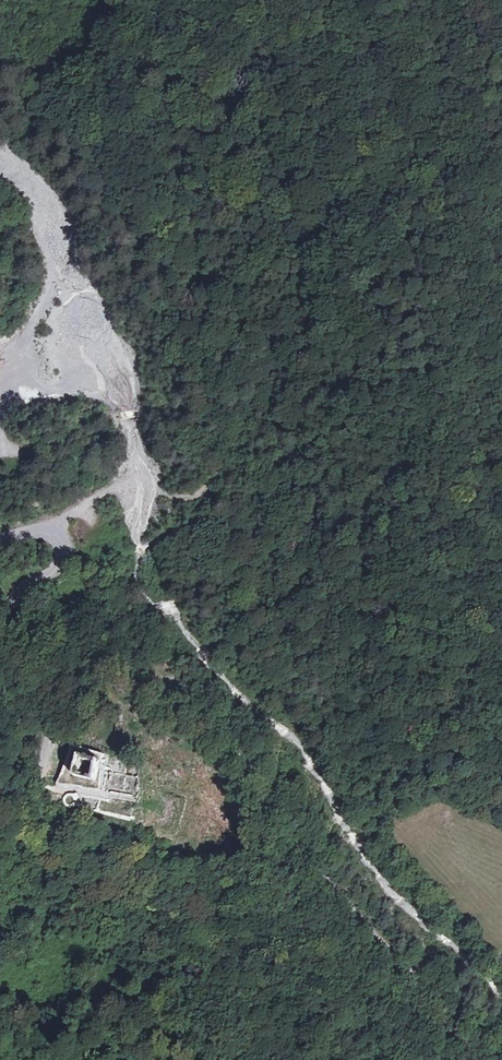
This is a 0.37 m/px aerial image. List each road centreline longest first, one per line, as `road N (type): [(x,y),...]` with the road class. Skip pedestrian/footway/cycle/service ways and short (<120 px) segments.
road 1 (unclassified): [(482,1059),(339,890),(211,714),(104,646),(10,615)]
road 2 (track): [(239,446),(195,497),(167,496),(126,478),(52,528),(63,560),(54,574),(18,590),(10,615),(17,669),(45,724),(46,756),(0,817)]
road 3 (track): [(239,446),(200,390),(176,308),(125,210),(44,87)]

